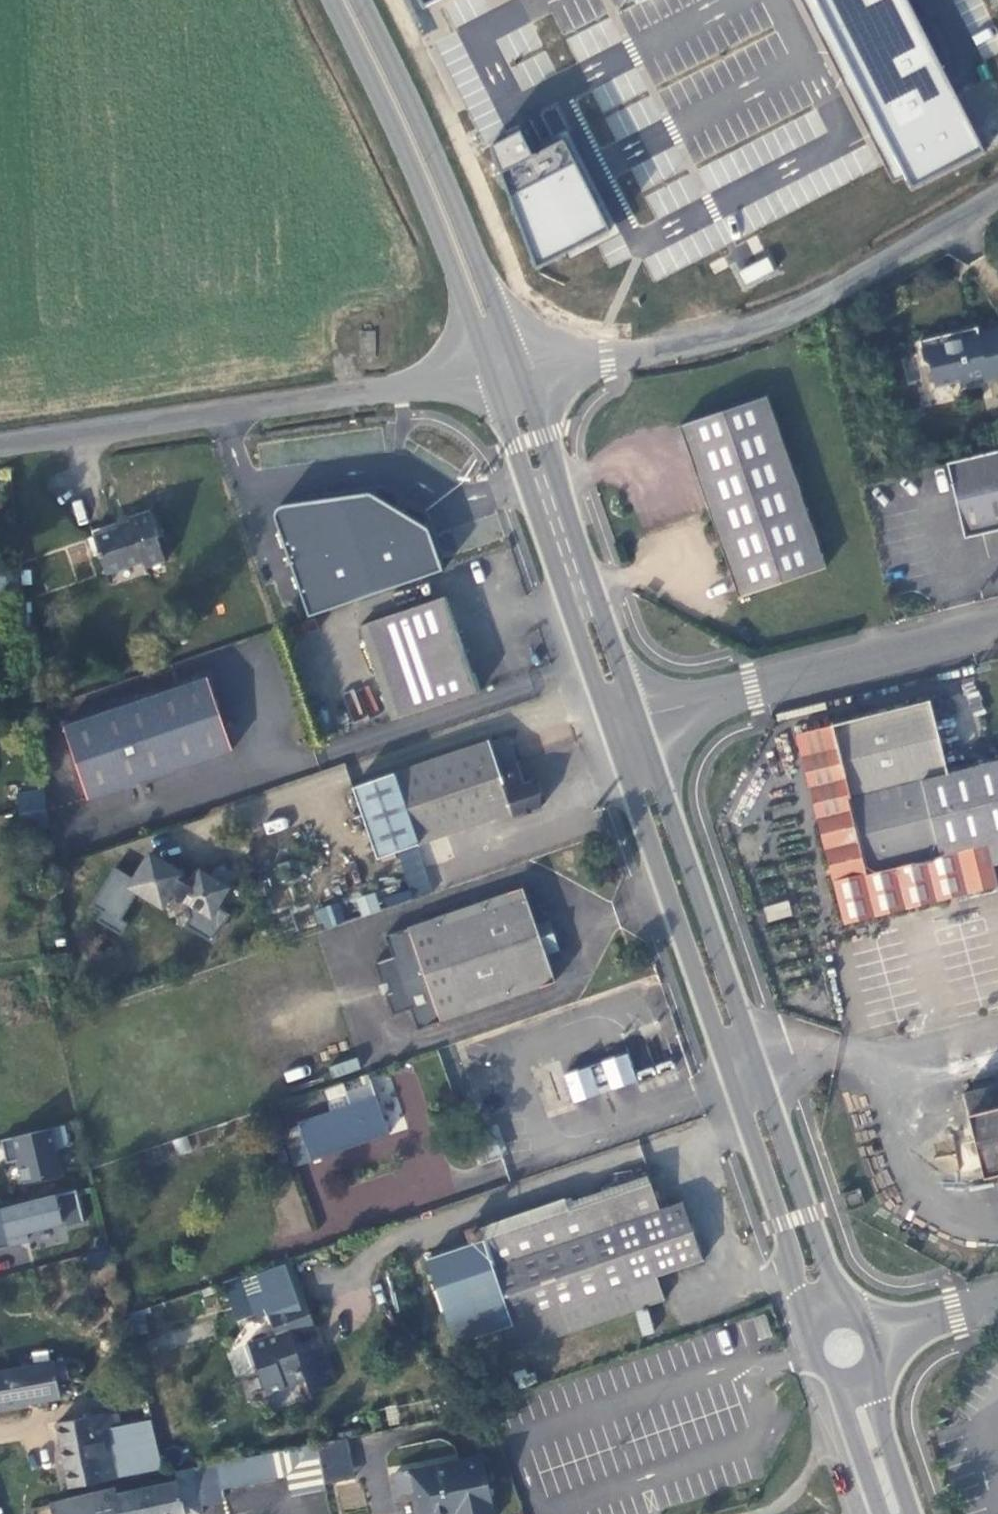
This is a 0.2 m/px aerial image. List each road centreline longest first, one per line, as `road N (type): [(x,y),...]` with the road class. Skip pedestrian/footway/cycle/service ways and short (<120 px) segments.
road 1 (secondary): [(605,726),(798,1288),(828,1334)]
road 2 (secondary): [(848,1327),(772,1071),(648,714)]
road 3 (residential): [(503,371),(702,341),(791,317),(997,195)]
road 4 (residential): [(0,445),(503,371)]
road 5 (secondary): [(503,371),(417,147),(346,0)]
road 6 (secondary): [(648,714),(545,438),(503,371)]
road 7 (secondary): [(503,371),(514,447),(605,726)]
road 8 (residential): [(997,628),(648,714)]
road 9 (secondary): [(912,1513),(865,1355)]
road 10 (secondary): [(831,1364),(881,1513)]
road 11 (residential): [(865,1340),(997,1303)]

